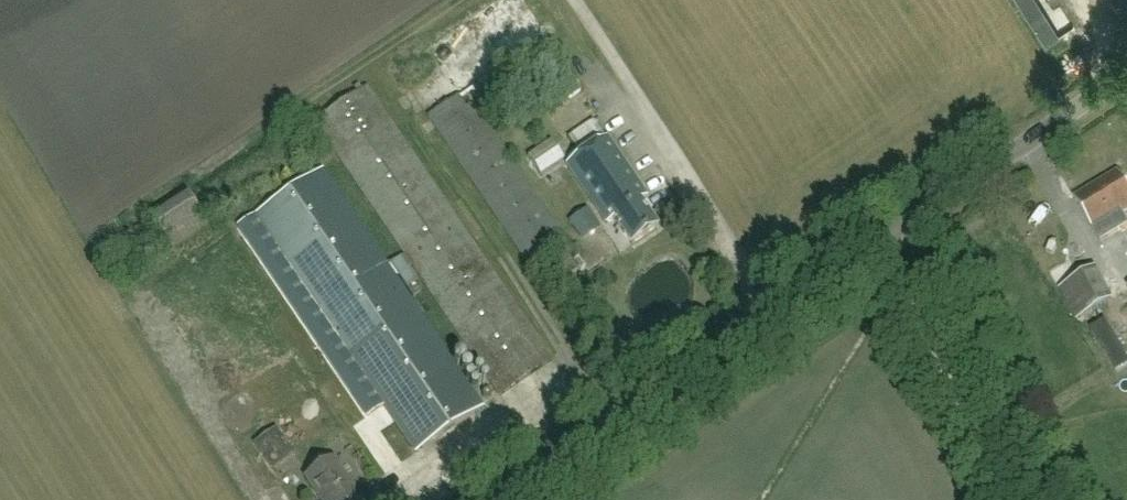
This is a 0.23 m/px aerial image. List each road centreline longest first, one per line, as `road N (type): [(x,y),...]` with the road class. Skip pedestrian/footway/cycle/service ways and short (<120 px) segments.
road 1 (tertiary): [(495,499),(1126,74)]
road 2 (track): [(573,0),(772,314)]
road 3 (track): [(883,239),(1012,499)]

